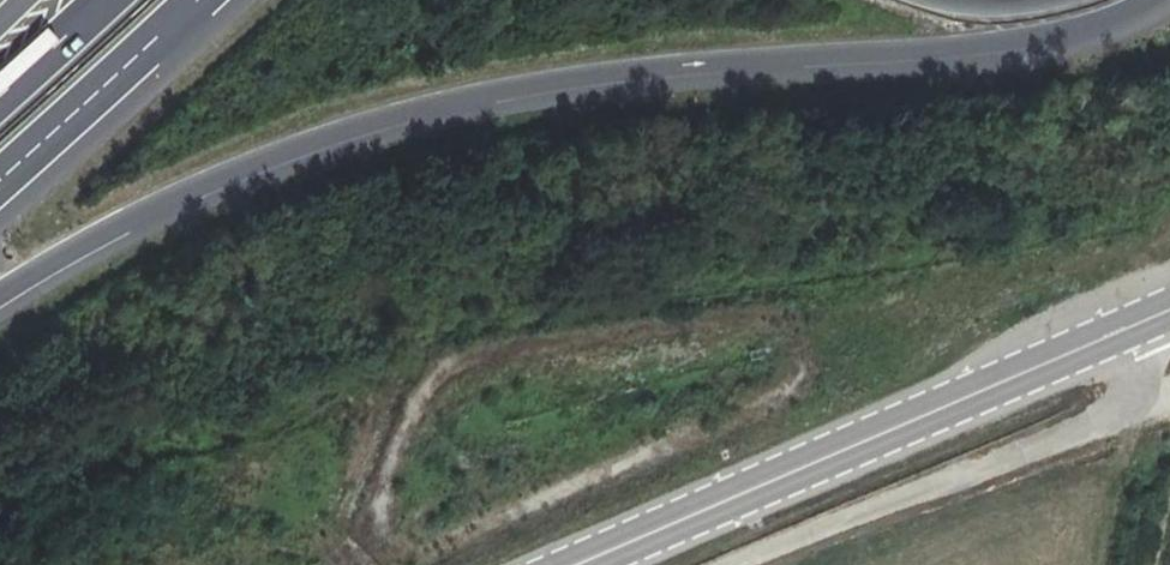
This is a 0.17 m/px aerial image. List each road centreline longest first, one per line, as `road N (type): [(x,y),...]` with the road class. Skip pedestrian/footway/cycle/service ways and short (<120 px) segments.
road 1 (motorway): [(0,297),(187,195),(419,111),(660,69),(1054,35),(1150,0)]
road 2 (tertiary): [(577,564),(1169,310)]
road 3 (track): [(1128,404),(738,564)]
road 4 (motorway): [(0,181),(199,0)]
road 5 (motorway): [(102,0),(0,95)]

